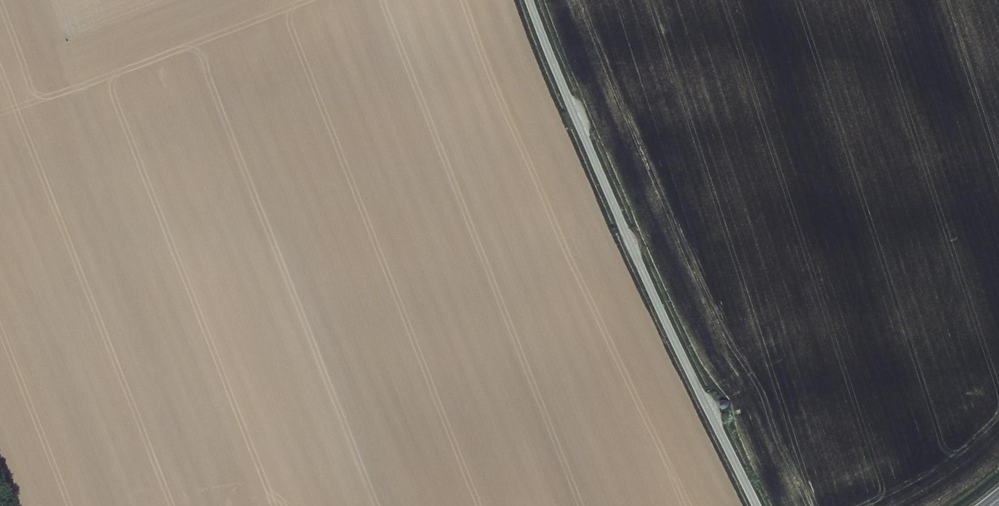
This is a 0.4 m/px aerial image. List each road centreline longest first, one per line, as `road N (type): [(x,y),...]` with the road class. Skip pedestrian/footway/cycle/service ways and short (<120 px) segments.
road 1 (unclassified): [(757,505),(659,308),(529,0)]

